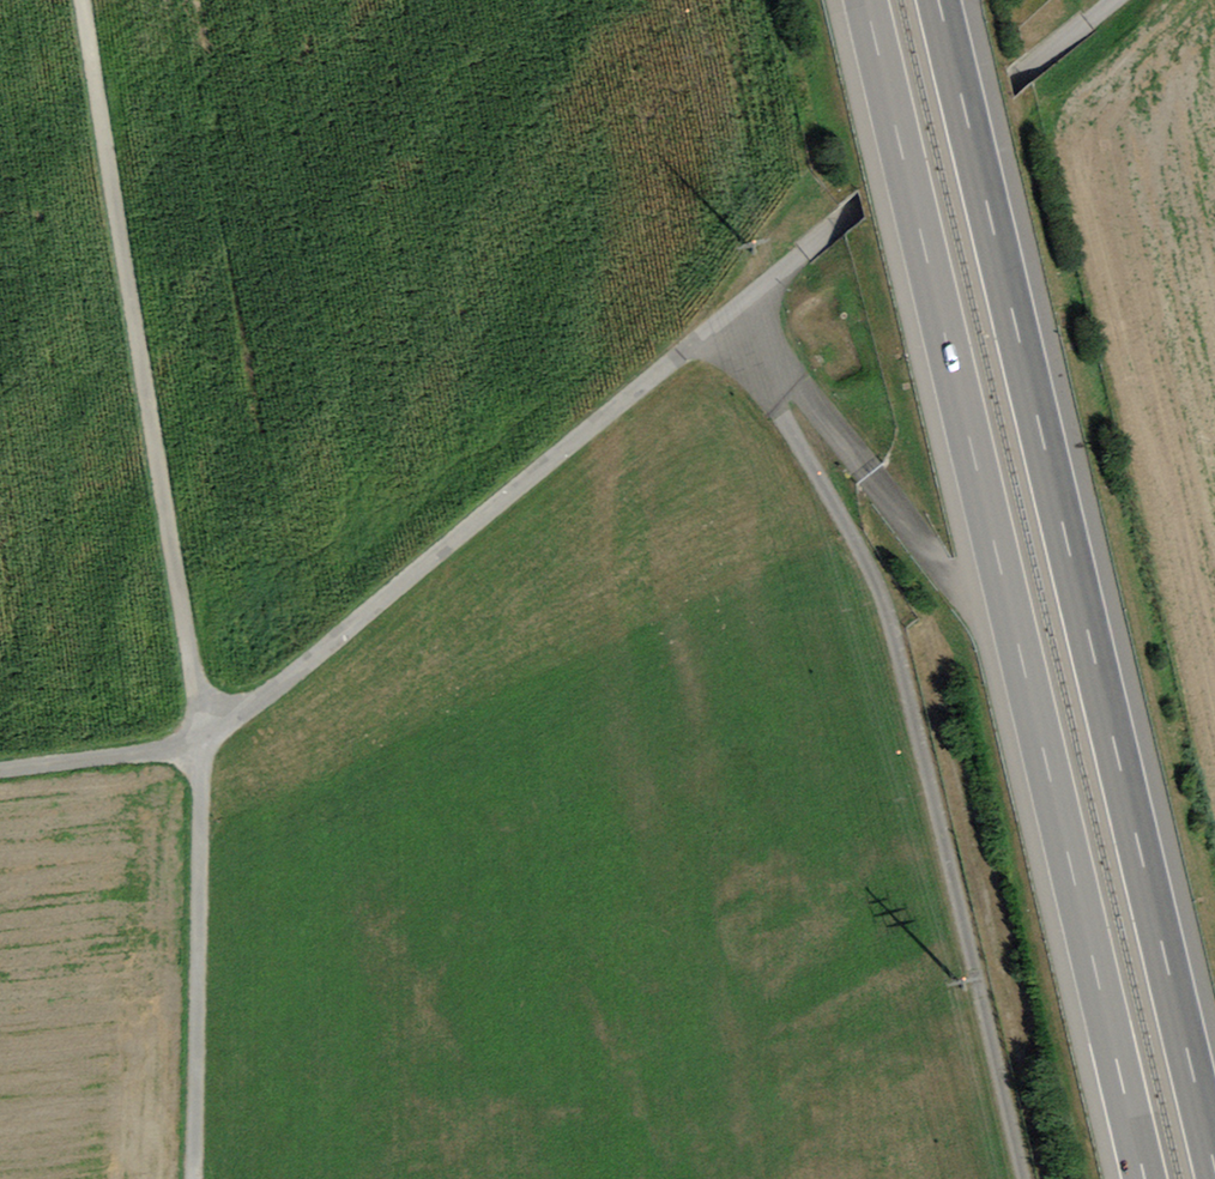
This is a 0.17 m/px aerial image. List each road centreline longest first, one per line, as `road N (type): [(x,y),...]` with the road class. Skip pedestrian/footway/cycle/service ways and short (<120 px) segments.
road 1 (track): [(1020,1178),(883,583),(679,359),(200,743),(0,767)]
road 2 (motorway): [(861,0),(1141,1178)]
road 3 (motorway): [(1214,1173),(935,0)]
road 4 (track): [(81,0),(200,743)]
road 5 (track): [(679,359),(1116,0)]
road 6 (track): [(191,1178),(200,743)]

